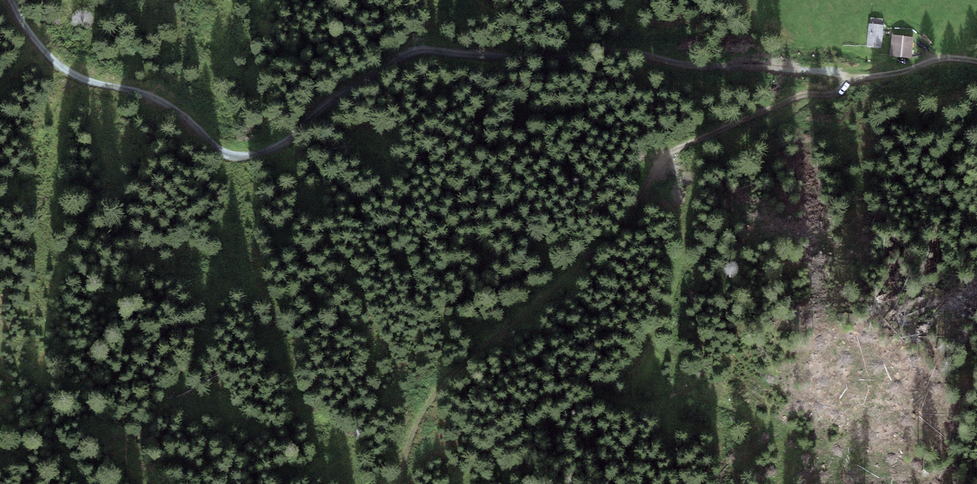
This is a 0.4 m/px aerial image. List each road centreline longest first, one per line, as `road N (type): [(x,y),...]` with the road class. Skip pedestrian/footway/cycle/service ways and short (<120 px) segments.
road 1 (track): [(976,63),(949,57),(917,70),(846,77),(600,48),(542,60),(423,49),(376,70),(287,138),(257,154),(233,153),(147,94),(60,66),(15,0)]
road 2 (track): [(846,77),(822,97),(667,160),(616,239),(590,248),(440,390),(397,483)]

